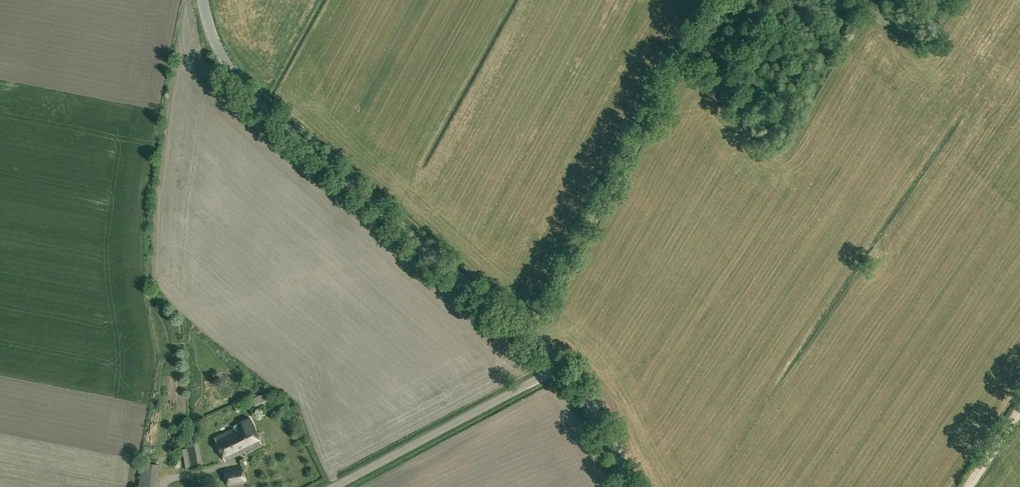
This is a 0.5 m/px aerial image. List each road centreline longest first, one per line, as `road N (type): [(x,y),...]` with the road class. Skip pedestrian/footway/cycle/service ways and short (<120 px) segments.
road 1 (tertiary): [(561,366),(252,92),(220,50),(204,0)]
road 2 (track): [(522,332),(690,38)]
road 3 (unclassified): [(331,486),(561,366)]
road 4 (tertiary): [(633,486),(591,404),(561,366)]

